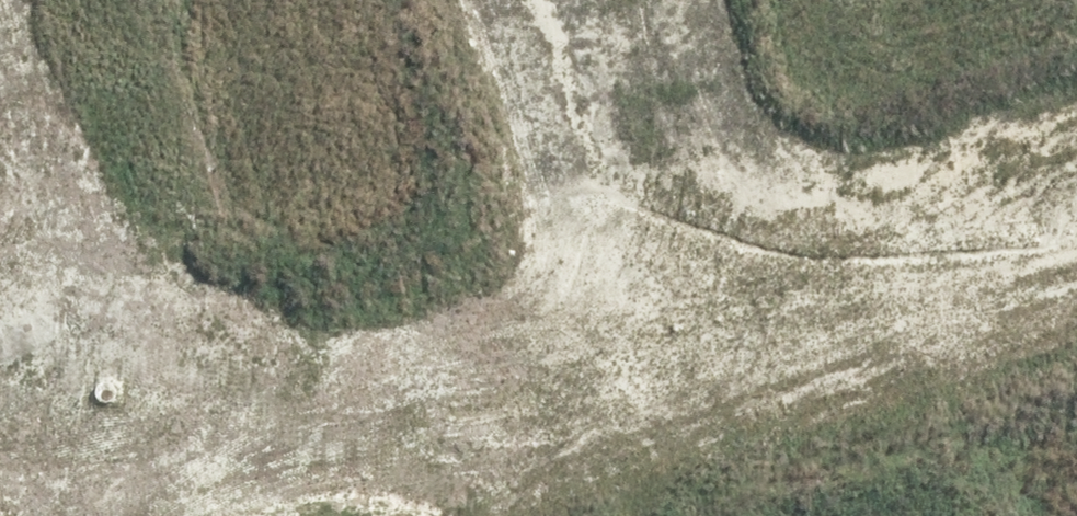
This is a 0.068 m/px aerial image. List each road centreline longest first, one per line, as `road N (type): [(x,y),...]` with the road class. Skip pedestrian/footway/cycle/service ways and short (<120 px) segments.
road 1 (residential): [(143,515),(679,348)]
road 2 (residential): [(143,515),(0,78)]
road 3 (residential): [(679,348),(1076,218)]
road 4 (residential): [(560,0),(679,348)]

